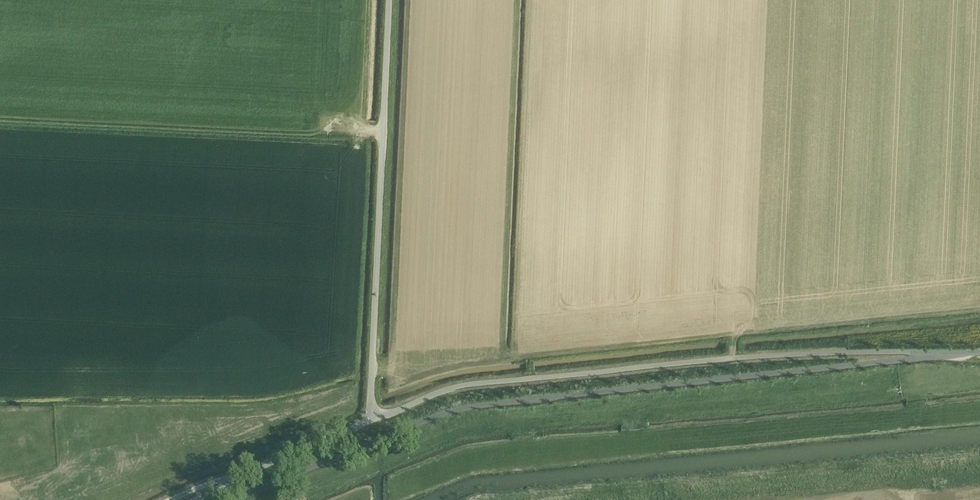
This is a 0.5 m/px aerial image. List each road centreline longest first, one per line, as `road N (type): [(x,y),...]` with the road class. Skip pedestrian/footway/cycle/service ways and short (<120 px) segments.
road 1 (unclassified): [(235,499),(468,404),(932,357)]
road 2 (track): [(292,499),(462,428),(979,383)]
road 3 (unclassified): [(370,421),(475,384),(759,356),(932,357)]
road 4 (unclassified): [(370,421),(388,0)]
road 5 (unclassified): [(196,499),(370,421)]

